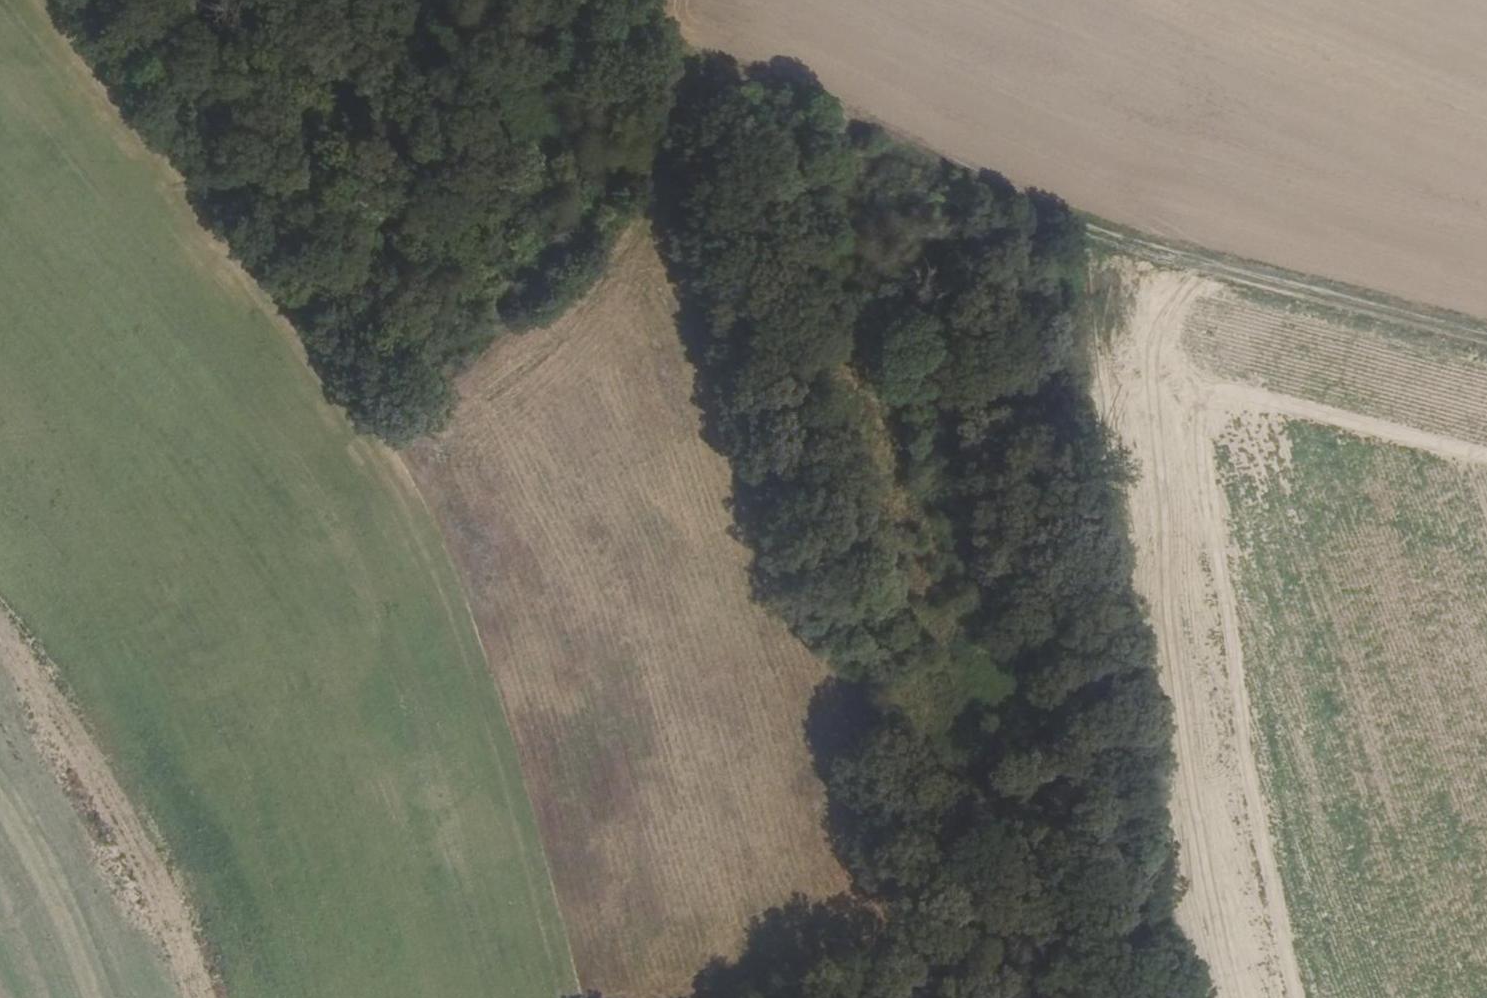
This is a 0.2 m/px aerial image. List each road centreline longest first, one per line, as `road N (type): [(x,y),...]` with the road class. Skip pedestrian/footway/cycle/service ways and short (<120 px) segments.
road 1 (track): [(1053,232),(1486,341)]

